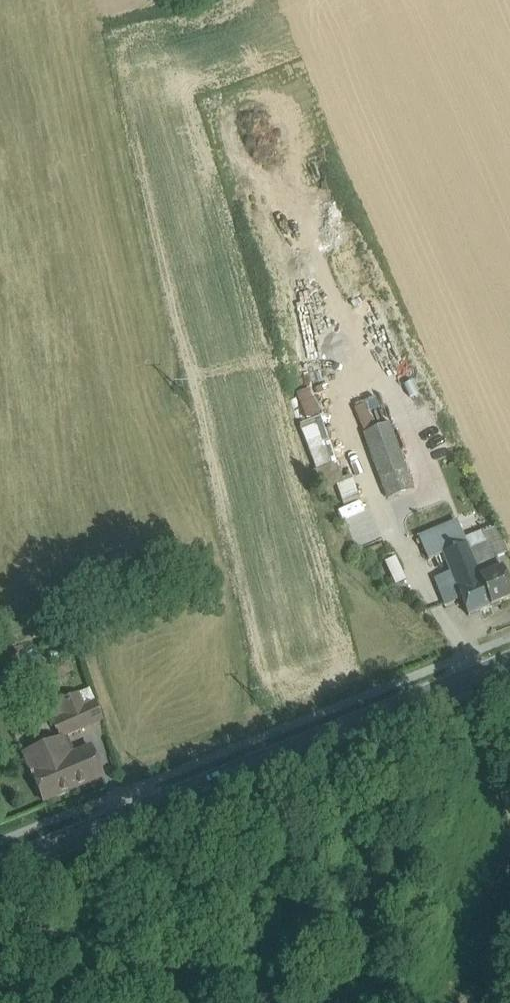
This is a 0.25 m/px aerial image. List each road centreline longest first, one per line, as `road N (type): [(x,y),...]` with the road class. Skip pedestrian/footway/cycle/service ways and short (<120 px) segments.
road 1 (secondary): [(0,867),(509,663)]
road 2 (track): [(466,681),(509,809)]

